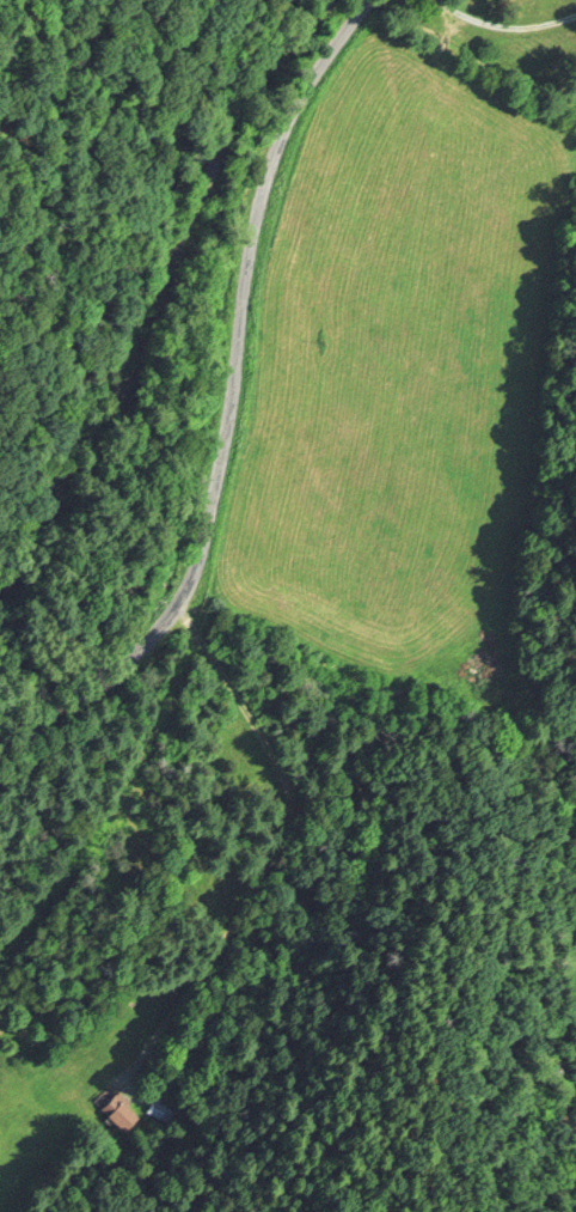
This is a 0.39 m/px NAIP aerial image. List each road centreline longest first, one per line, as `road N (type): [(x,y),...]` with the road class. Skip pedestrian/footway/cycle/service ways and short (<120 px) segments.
road 1 (tertiary): [(0,734),(128,648),(185,568),(219,443),(240,273),(269,153),(358,0)]

